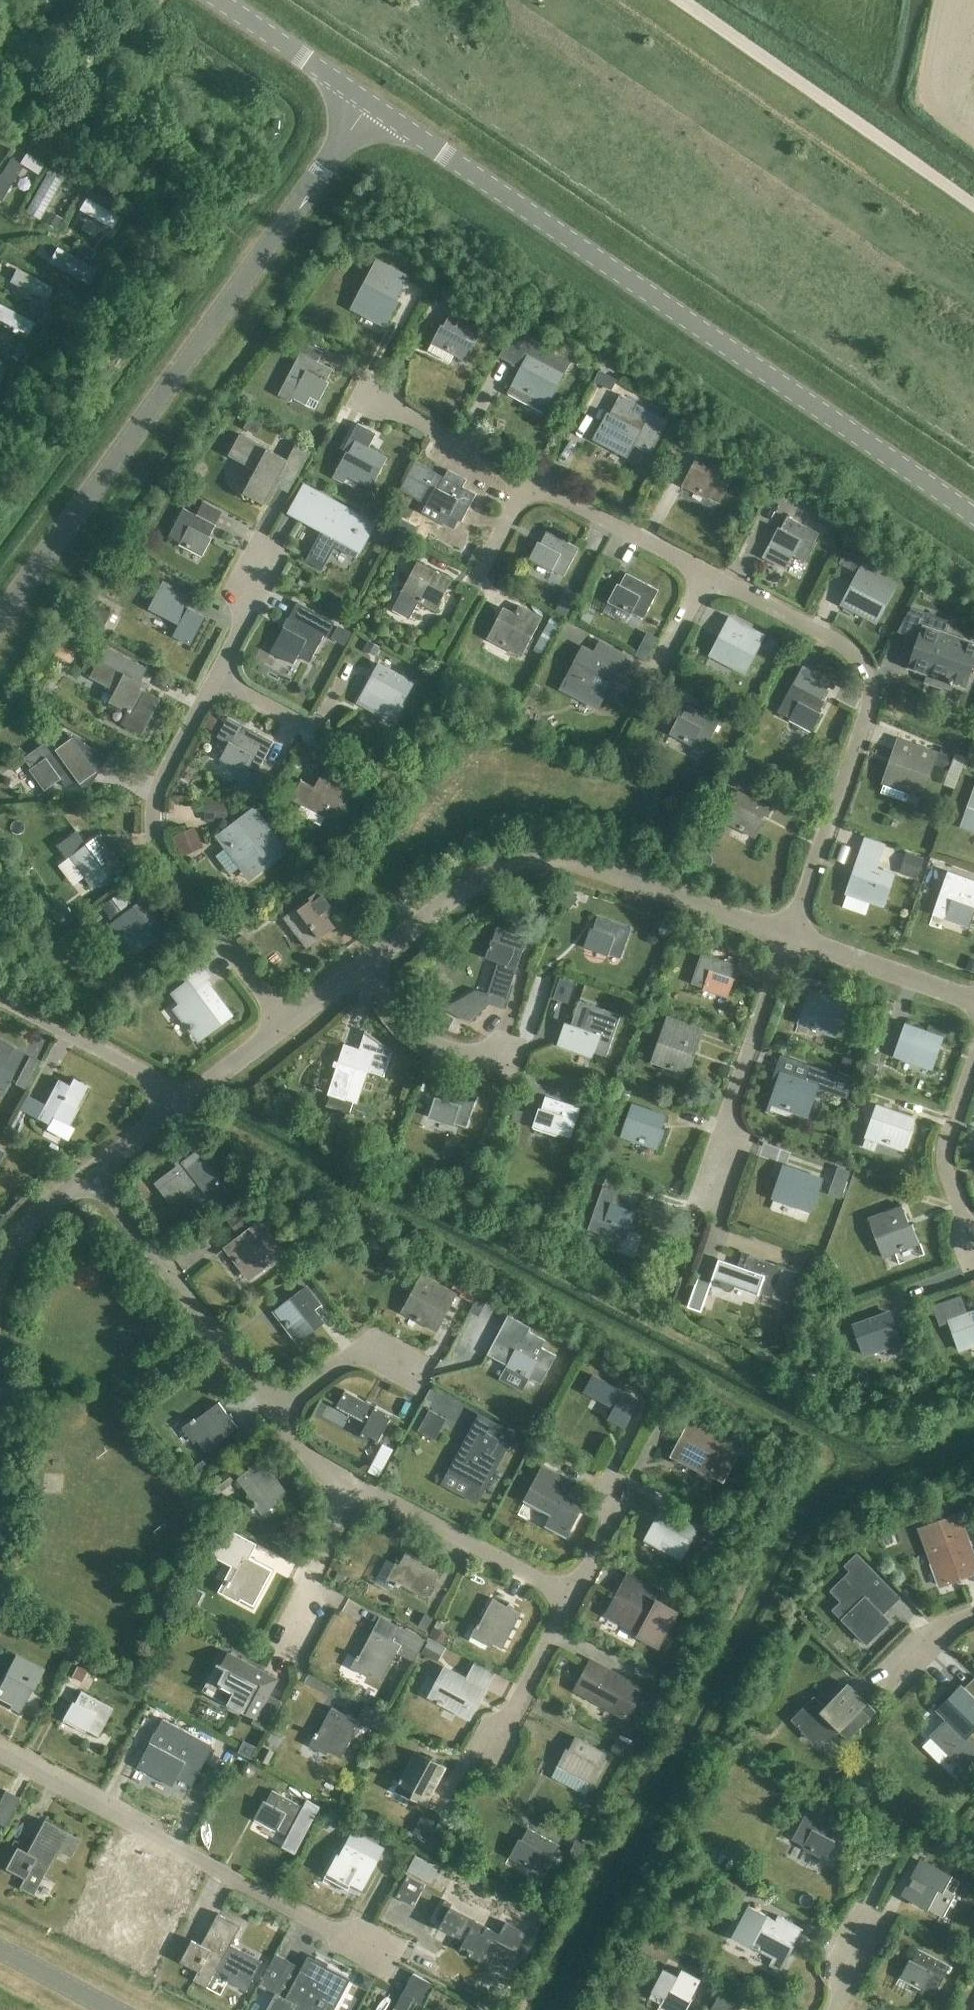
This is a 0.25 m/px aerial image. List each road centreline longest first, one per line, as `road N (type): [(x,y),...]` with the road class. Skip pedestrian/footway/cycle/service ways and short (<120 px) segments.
road 1 (tertiary): [(973,516),(368,104)]
road 2 (unclassified): [(0,619),(368,104)]
road 3 (residential): [(790,938),(592,866),(524,860),(488,873),(370,964)]
road 4 (residential): [(790,938),(866,714),(865,670),(839,642),(709,573)]
road 5 (residential): [(392,1958),(0,1754)]
road 6 (residential): [(287,1022),(162,864),(153,832),(166,767),(220,676)]
road 7 (unclassified): [(973,210),(685,0)]
road 8 (residential): [(275,1410),(96,1172)]
road 9 (residential): [(696,1205),(790,938)]
road 10 (residential): [(571,1596),(383,1496),(354,1491)]
road 11 (residential): [(0,995),(156,1080),(178,1105)]
road 12 (residential): [(709,573),(527,479)]
road 13 (residential): [(973,1002),(790,938)]
road 14 (residential): [(515,1070),(436,1044),(409,1024),(370,964)]
road 15 (residential): [(973,1245),(950,1172),(949,1133),(973,1065)]
road 16 (residential): [(527,479),(363,390)]
road 17 (residential): [(484,1757),(571,1596)]
road 18 (tertiary): [(368,104),(218,0)]
road 19 (residential): [(275,1410),(365,1346),(385,1347),(428,1369)]
road 20 (residential): [(276,1646),(354,1491)]
road 21 (residential): [(220,676),(285,545)]
road 22 (residential): [(287,1022),(178,1105)]
road 23 (residential): [(96,1172),(58,1197),(0,1264)]
road 24 (unclassified): [(117,2009),(0,1947)]
road 25 (residential): [(571,1596),(629,1486)]

